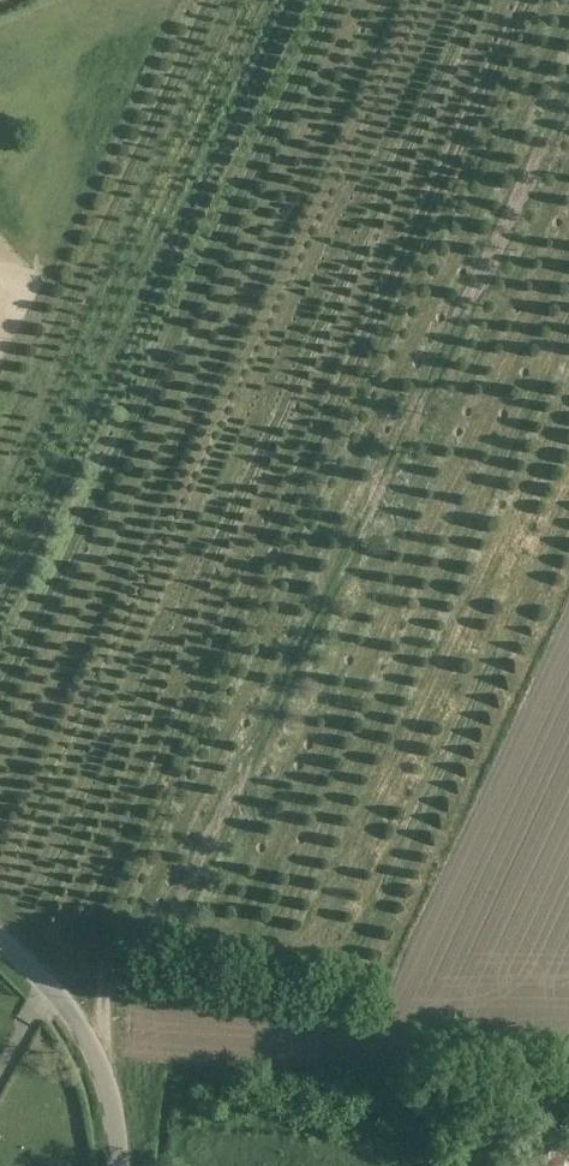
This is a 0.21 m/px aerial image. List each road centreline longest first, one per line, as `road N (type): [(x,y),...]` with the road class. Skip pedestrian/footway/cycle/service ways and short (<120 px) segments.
road 1 (unclassified): [(121,1165),(112,1101),(83,1031),(0,938)]

